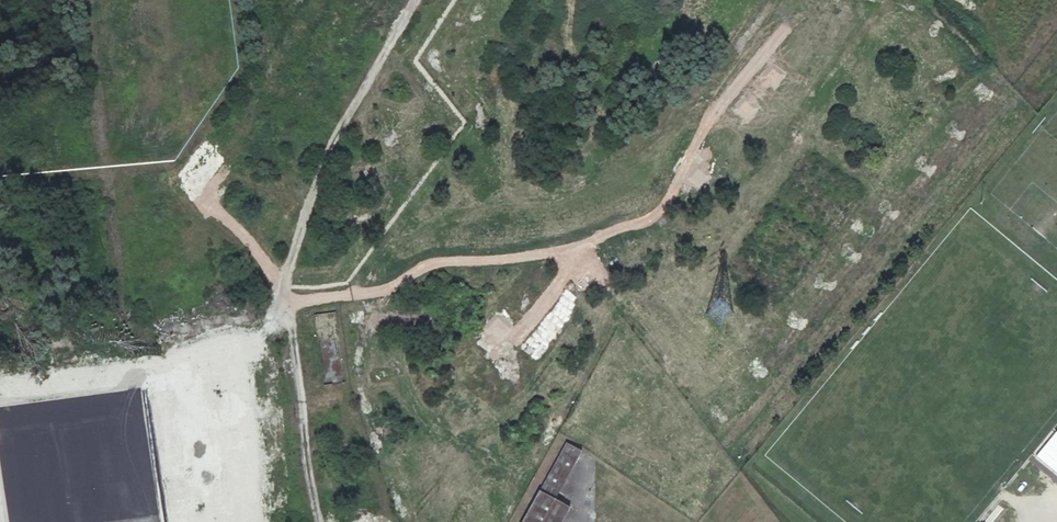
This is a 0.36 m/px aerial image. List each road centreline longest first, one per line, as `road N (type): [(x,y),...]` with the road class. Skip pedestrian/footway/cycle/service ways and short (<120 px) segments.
road 1 (track): [(418,0),(328,153),(287,284),(318,521)]

